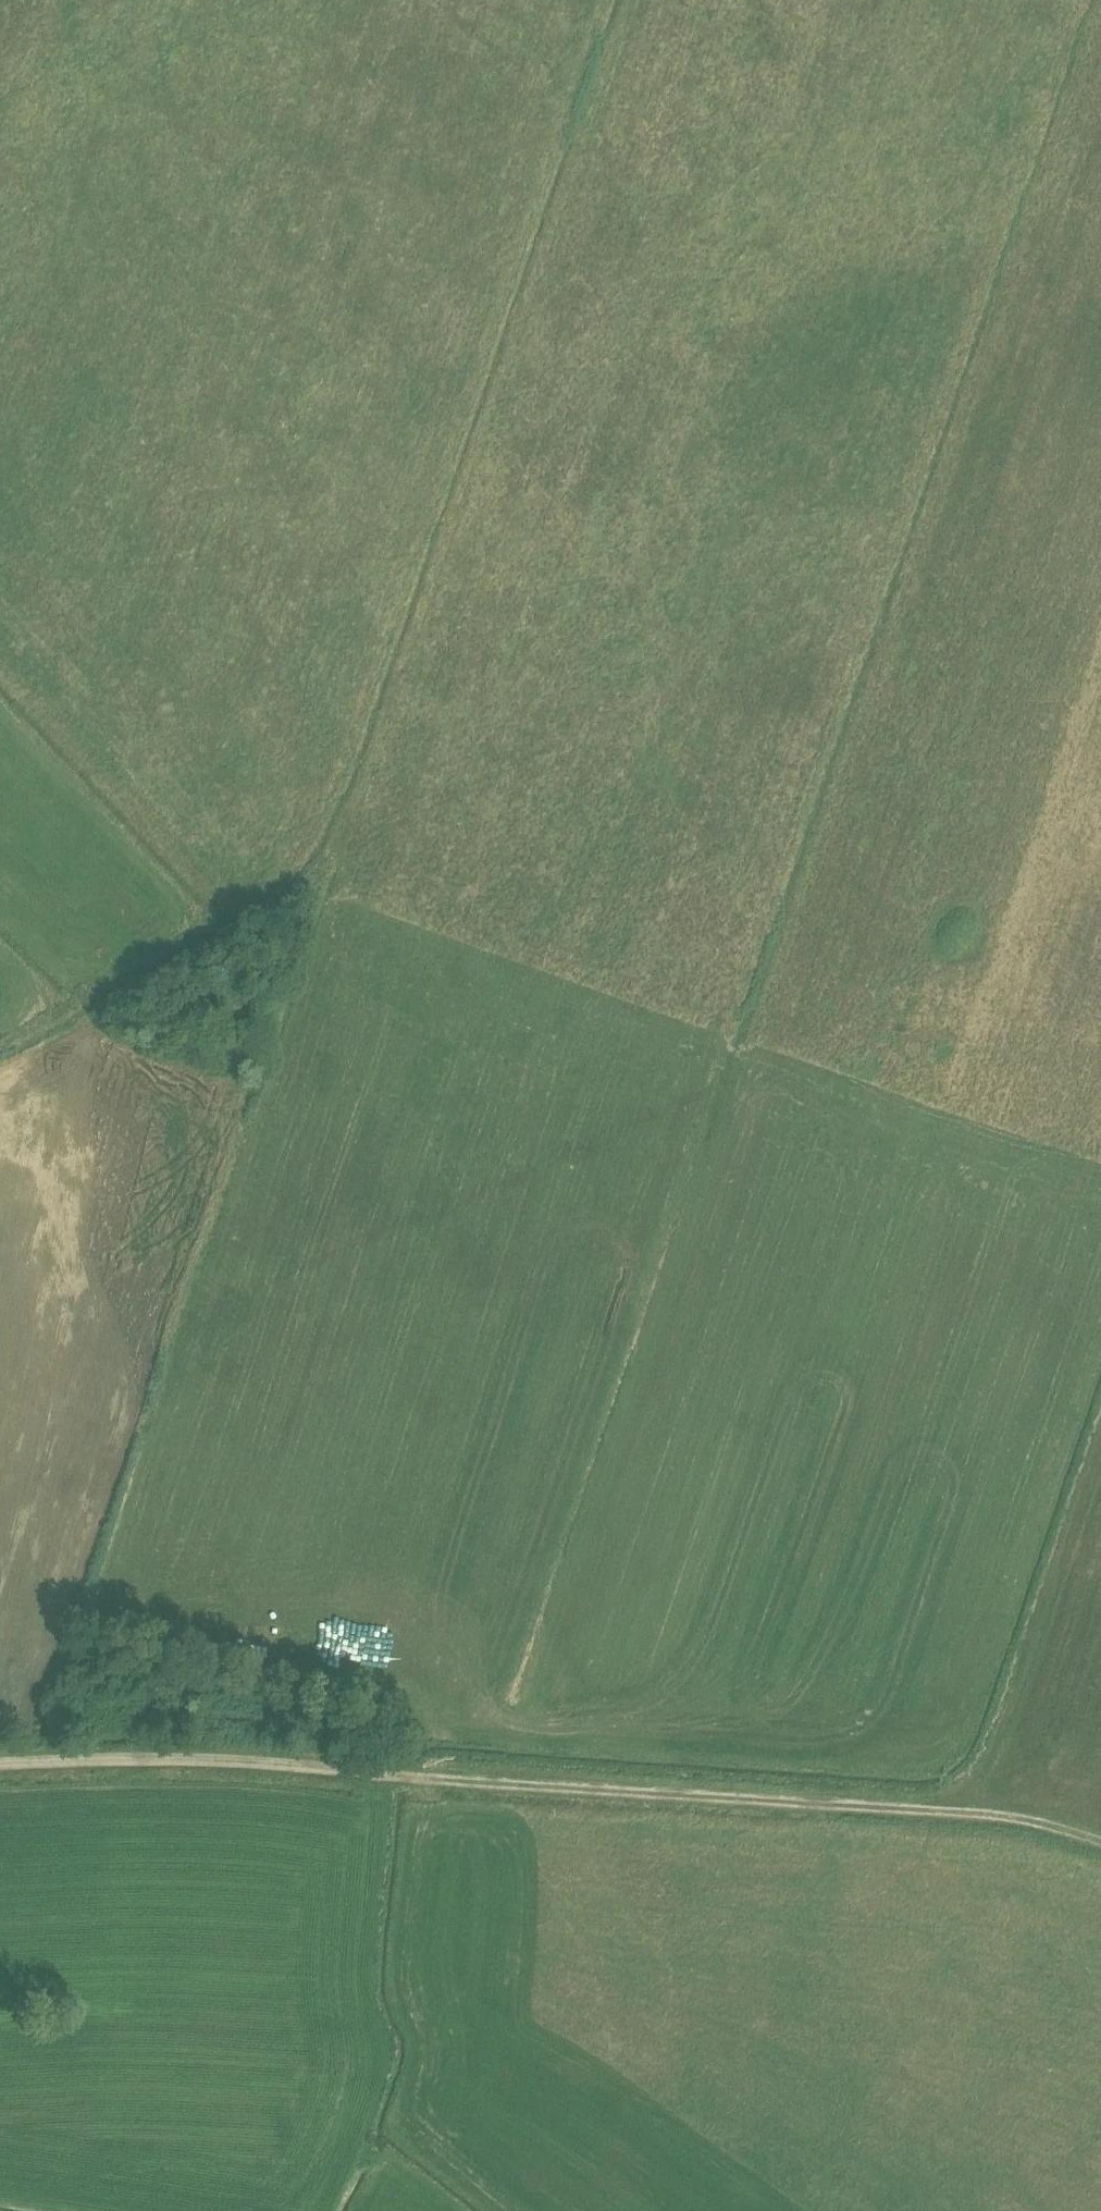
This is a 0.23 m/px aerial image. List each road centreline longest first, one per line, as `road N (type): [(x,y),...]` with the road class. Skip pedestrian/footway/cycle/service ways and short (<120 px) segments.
road 1 (track): [(0,1785),(481,1778),(936,1810)]

